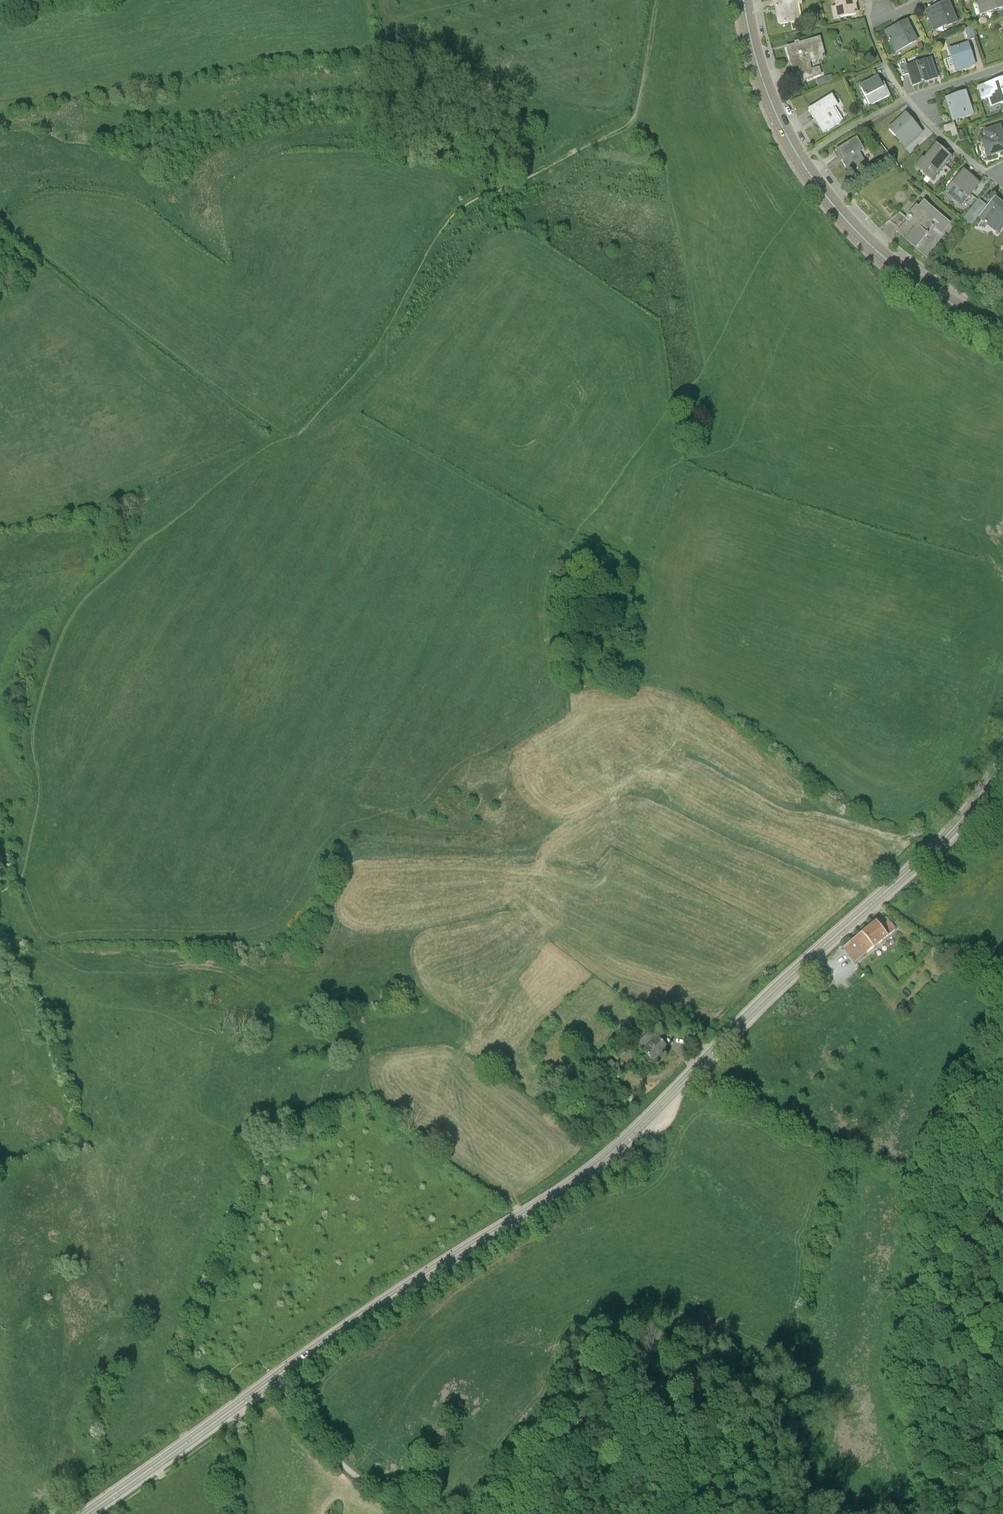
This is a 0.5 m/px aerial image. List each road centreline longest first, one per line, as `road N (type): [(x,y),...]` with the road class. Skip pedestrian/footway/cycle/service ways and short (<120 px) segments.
road 1 (secondary): [(86,1513),(325,1342),(606,1157),(787,978),(947,835),(1002,753)]
road 2 (track): [(334,394),(376,345),(458,210),(631,120),(656,0)]
road 3 (secondary): [(1002,326),(896,267),(829,200),(771,102),(744,0)]

